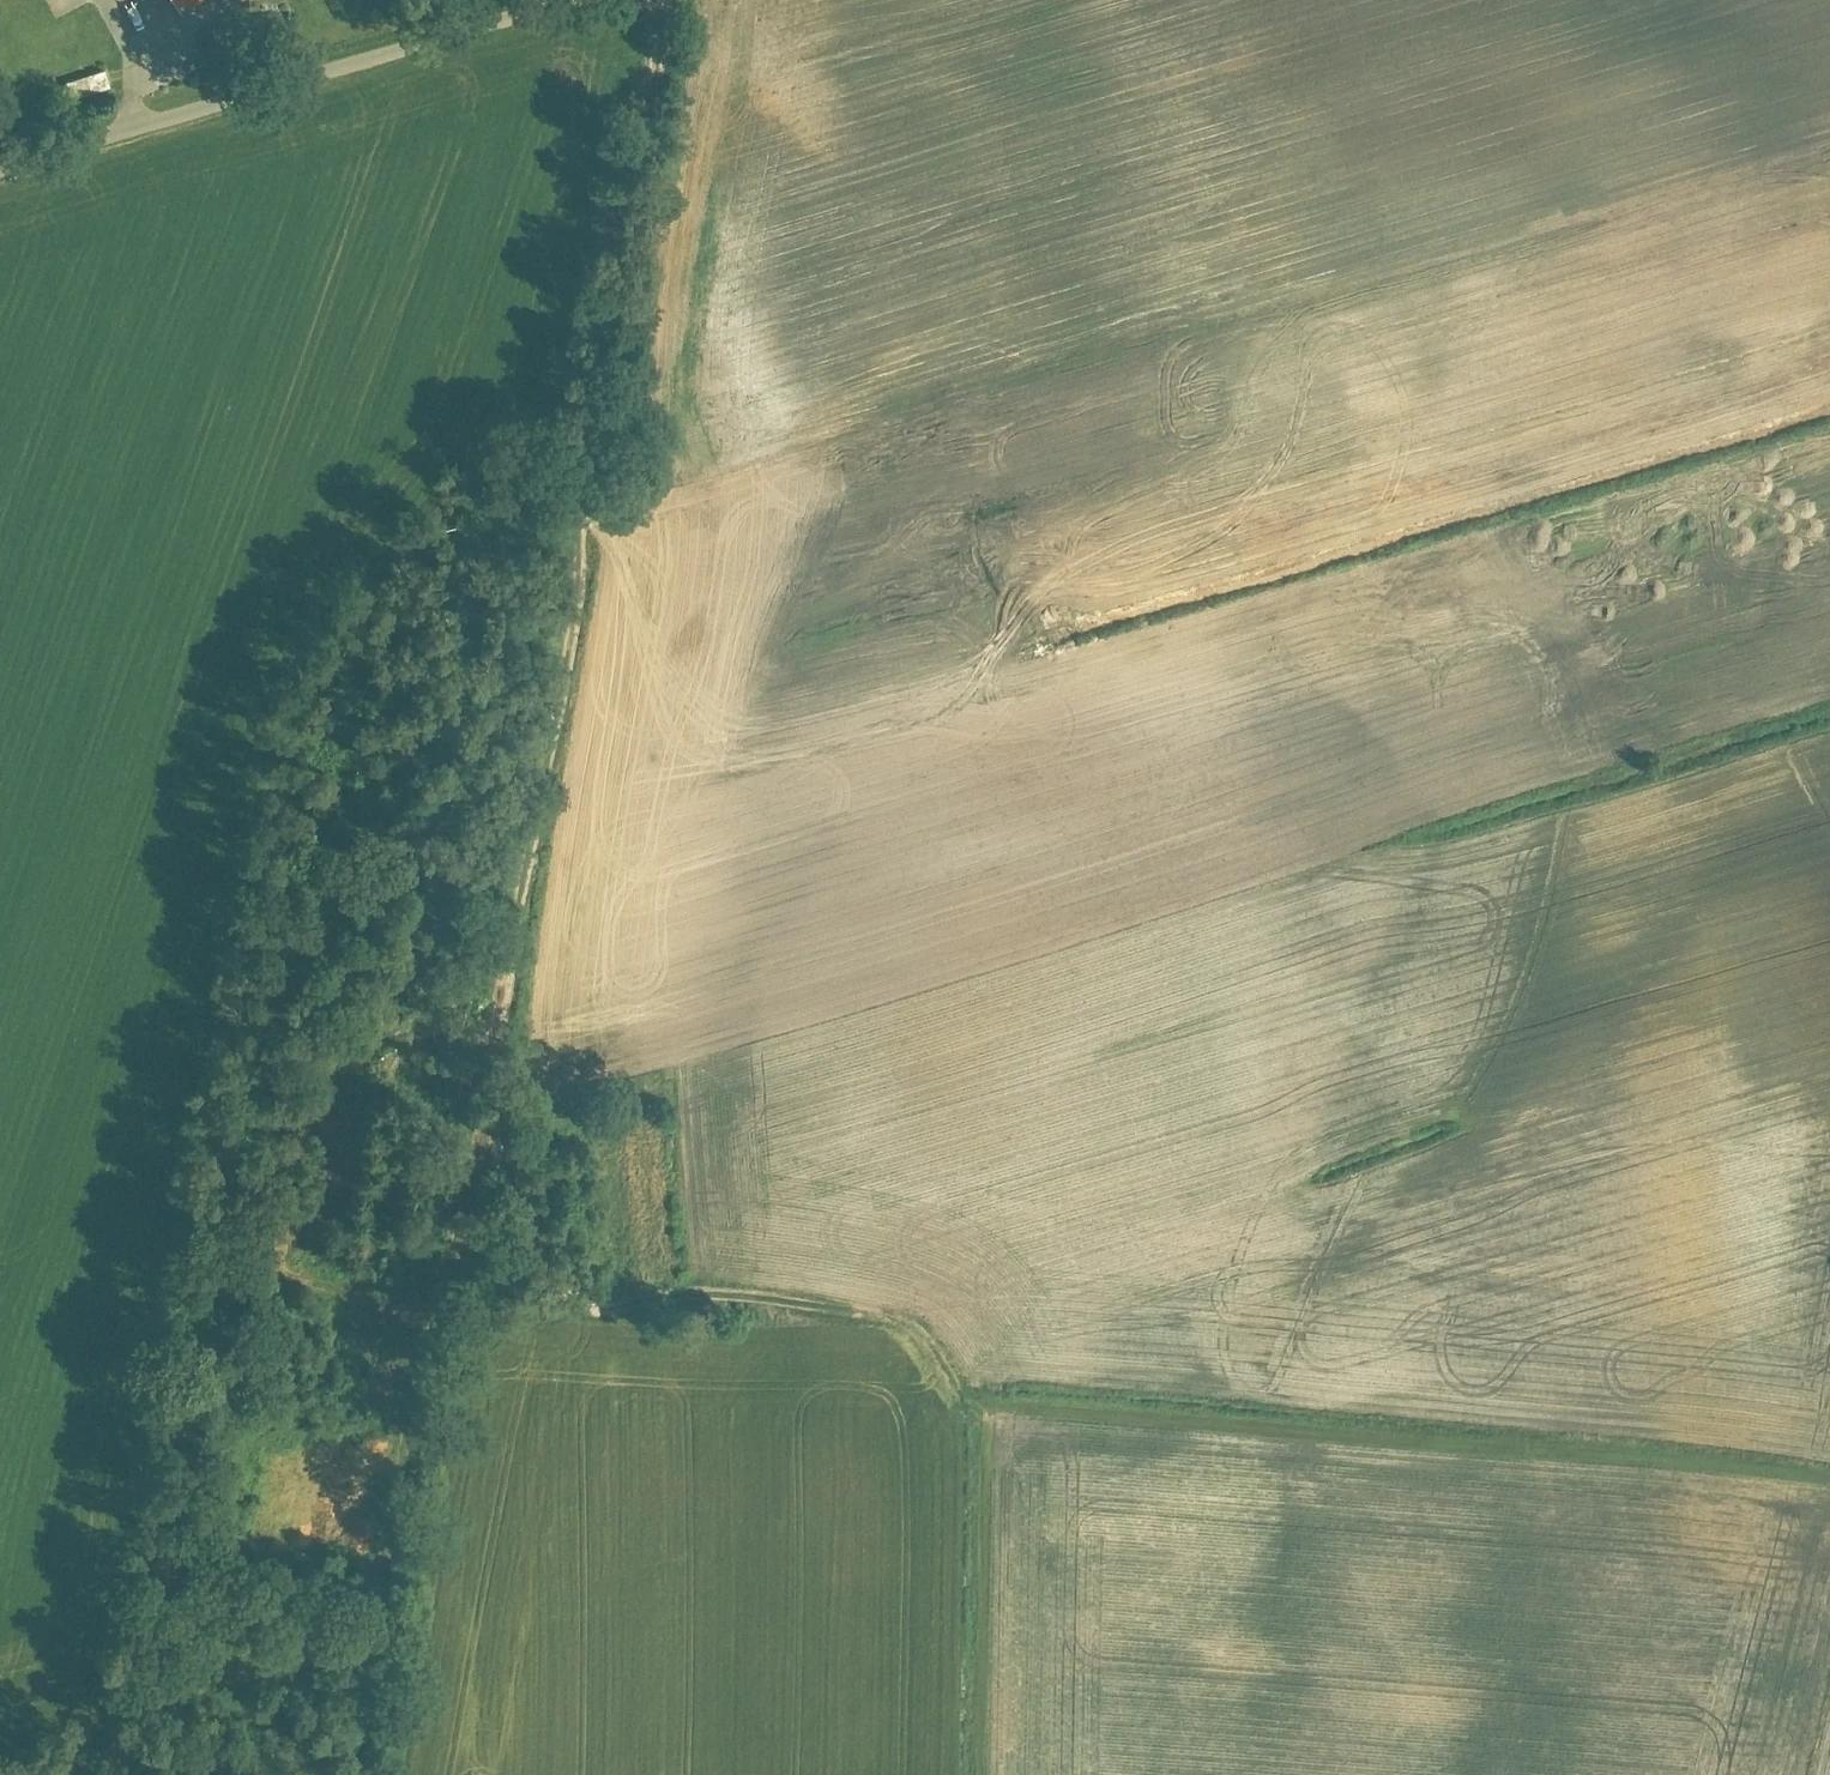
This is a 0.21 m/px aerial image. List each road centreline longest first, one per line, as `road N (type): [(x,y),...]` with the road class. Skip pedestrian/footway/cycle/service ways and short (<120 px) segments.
road 1 (track): [(656,0),(357,1774)]
road 2 (residential): [(570,0),(0,172)]

